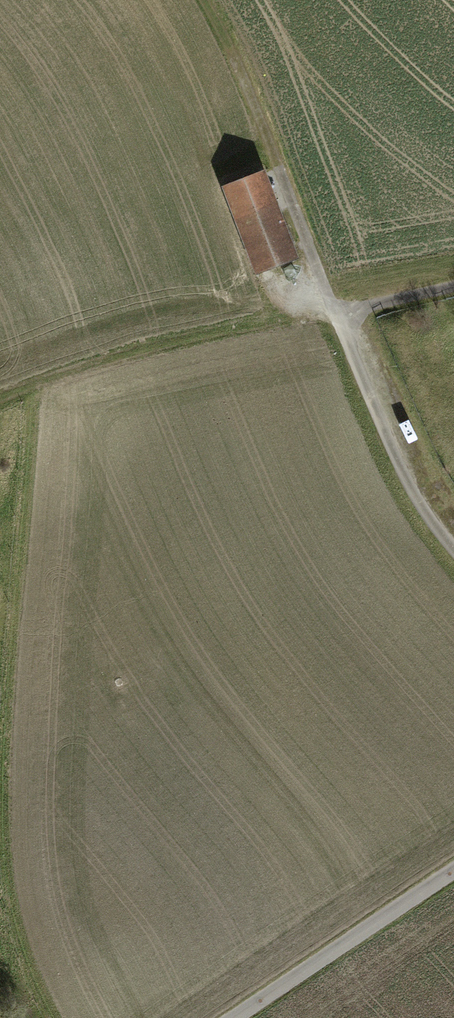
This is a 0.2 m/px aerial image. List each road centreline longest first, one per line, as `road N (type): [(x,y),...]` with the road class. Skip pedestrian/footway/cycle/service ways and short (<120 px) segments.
road 1 (track): [(0,402),(115,361),(336,313)]
road 2 (track): [(204,0),(336,313)]
road 3 (track): [(336,313),(405,476),(453,549)]
road 4 (track): [(453,871),(236,1017)]
road 5 (track): [(453,286),(336,313)]

